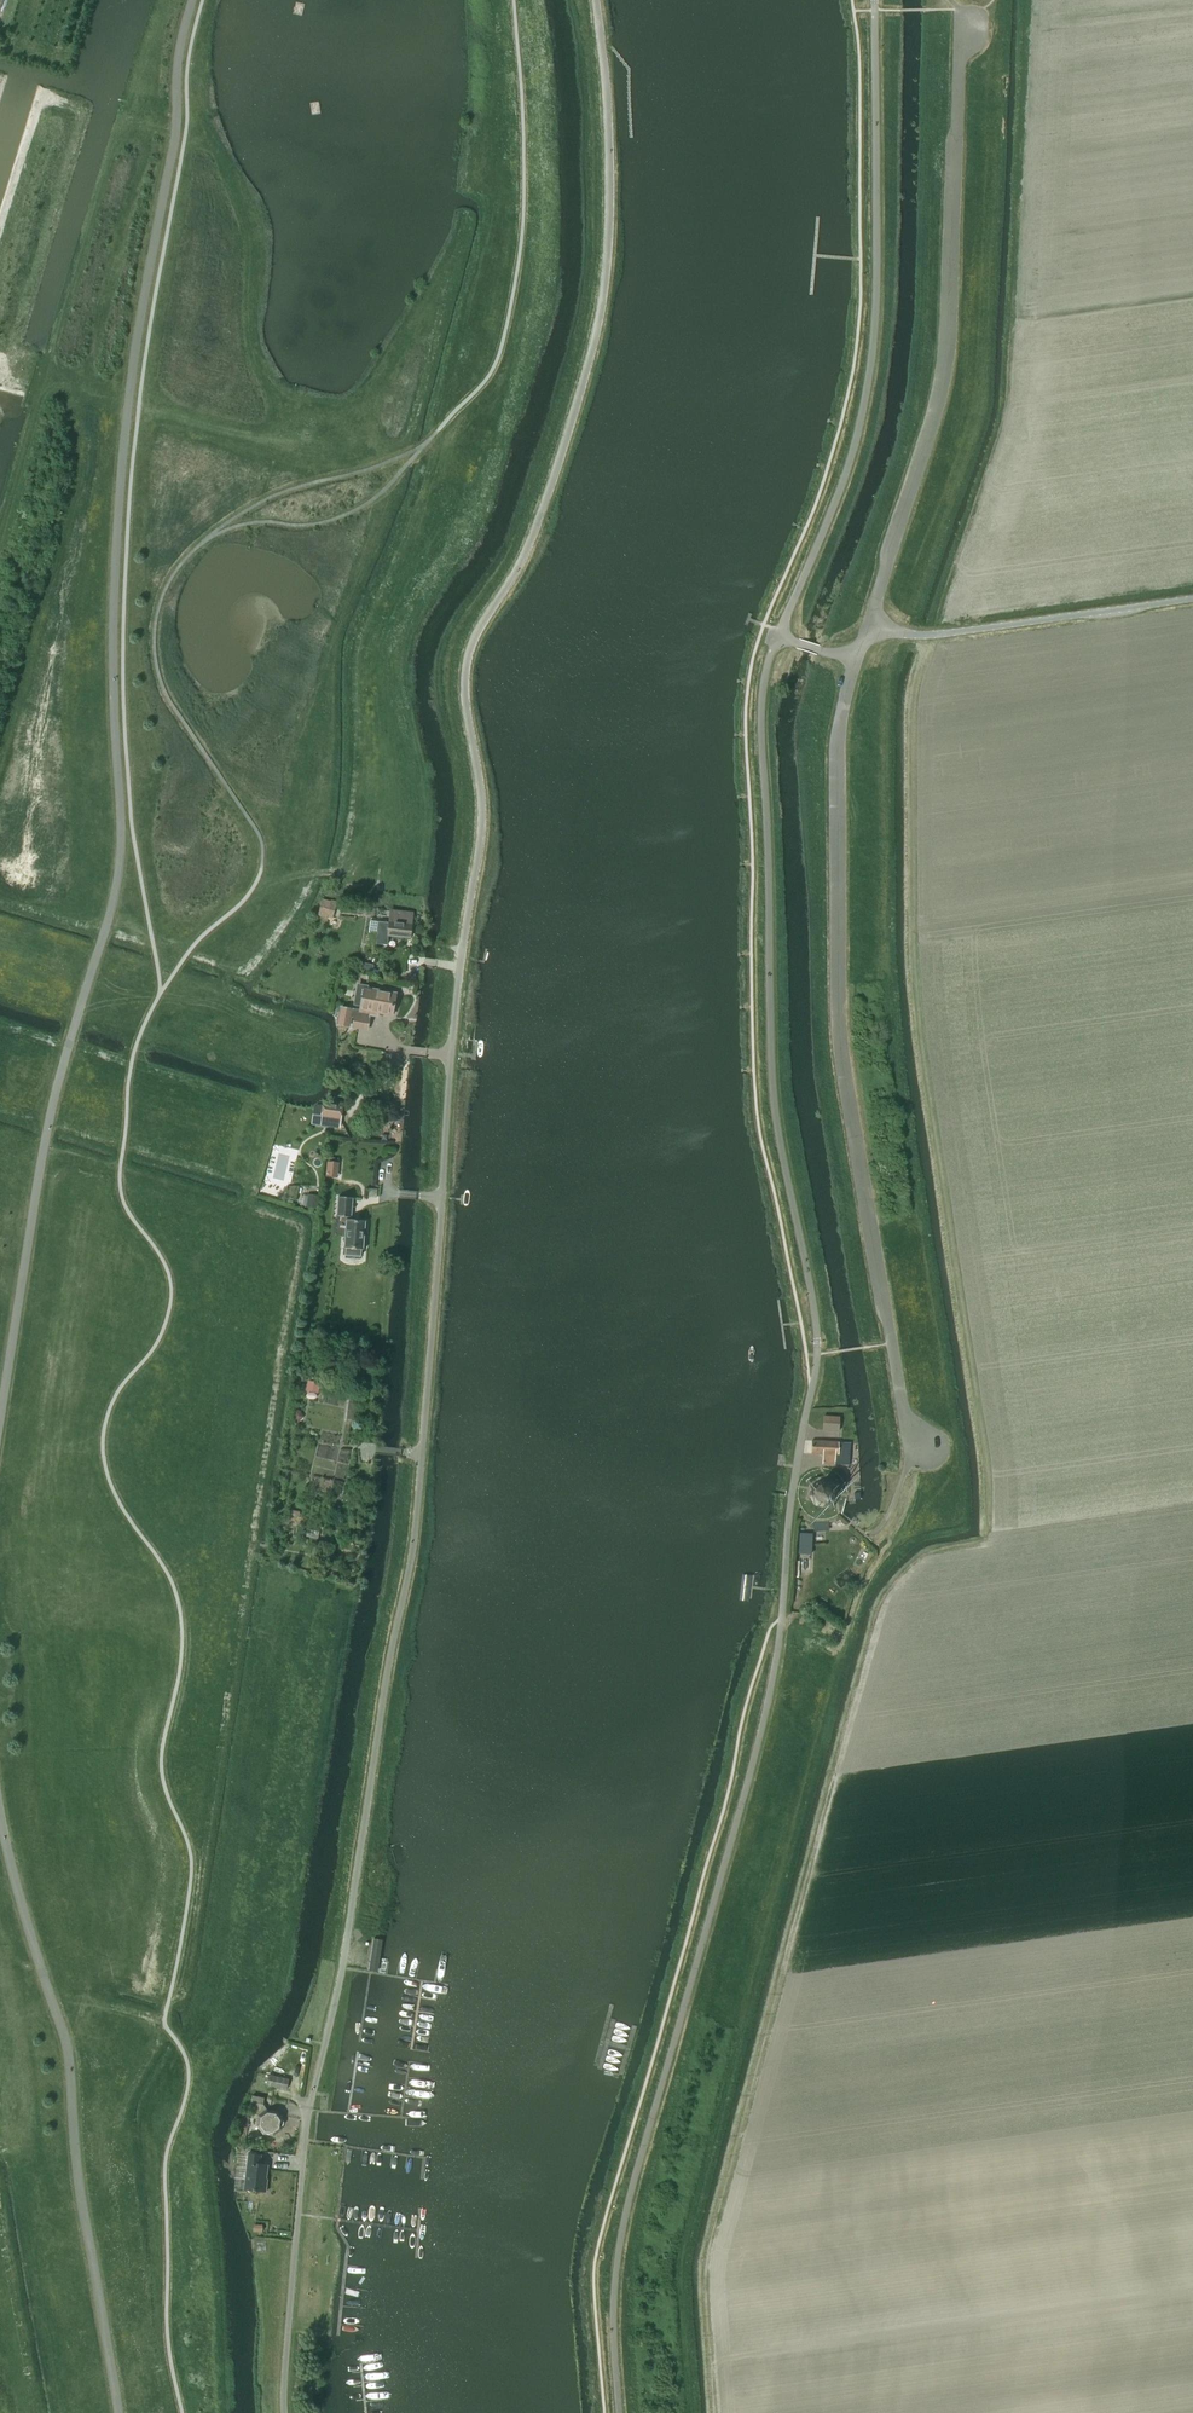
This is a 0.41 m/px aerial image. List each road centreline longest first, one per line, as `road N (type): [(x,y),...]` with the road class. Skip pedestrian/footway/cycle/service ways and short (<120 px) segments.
road 1 (unclassified): [(917,1452),(844,1067),(838,732),(870,627)]
road 2 (unclassified): [(870,627),(945,360),(959,9)]
road 3 (unclassified): [(870,627),(926,636),(1192,599)]

